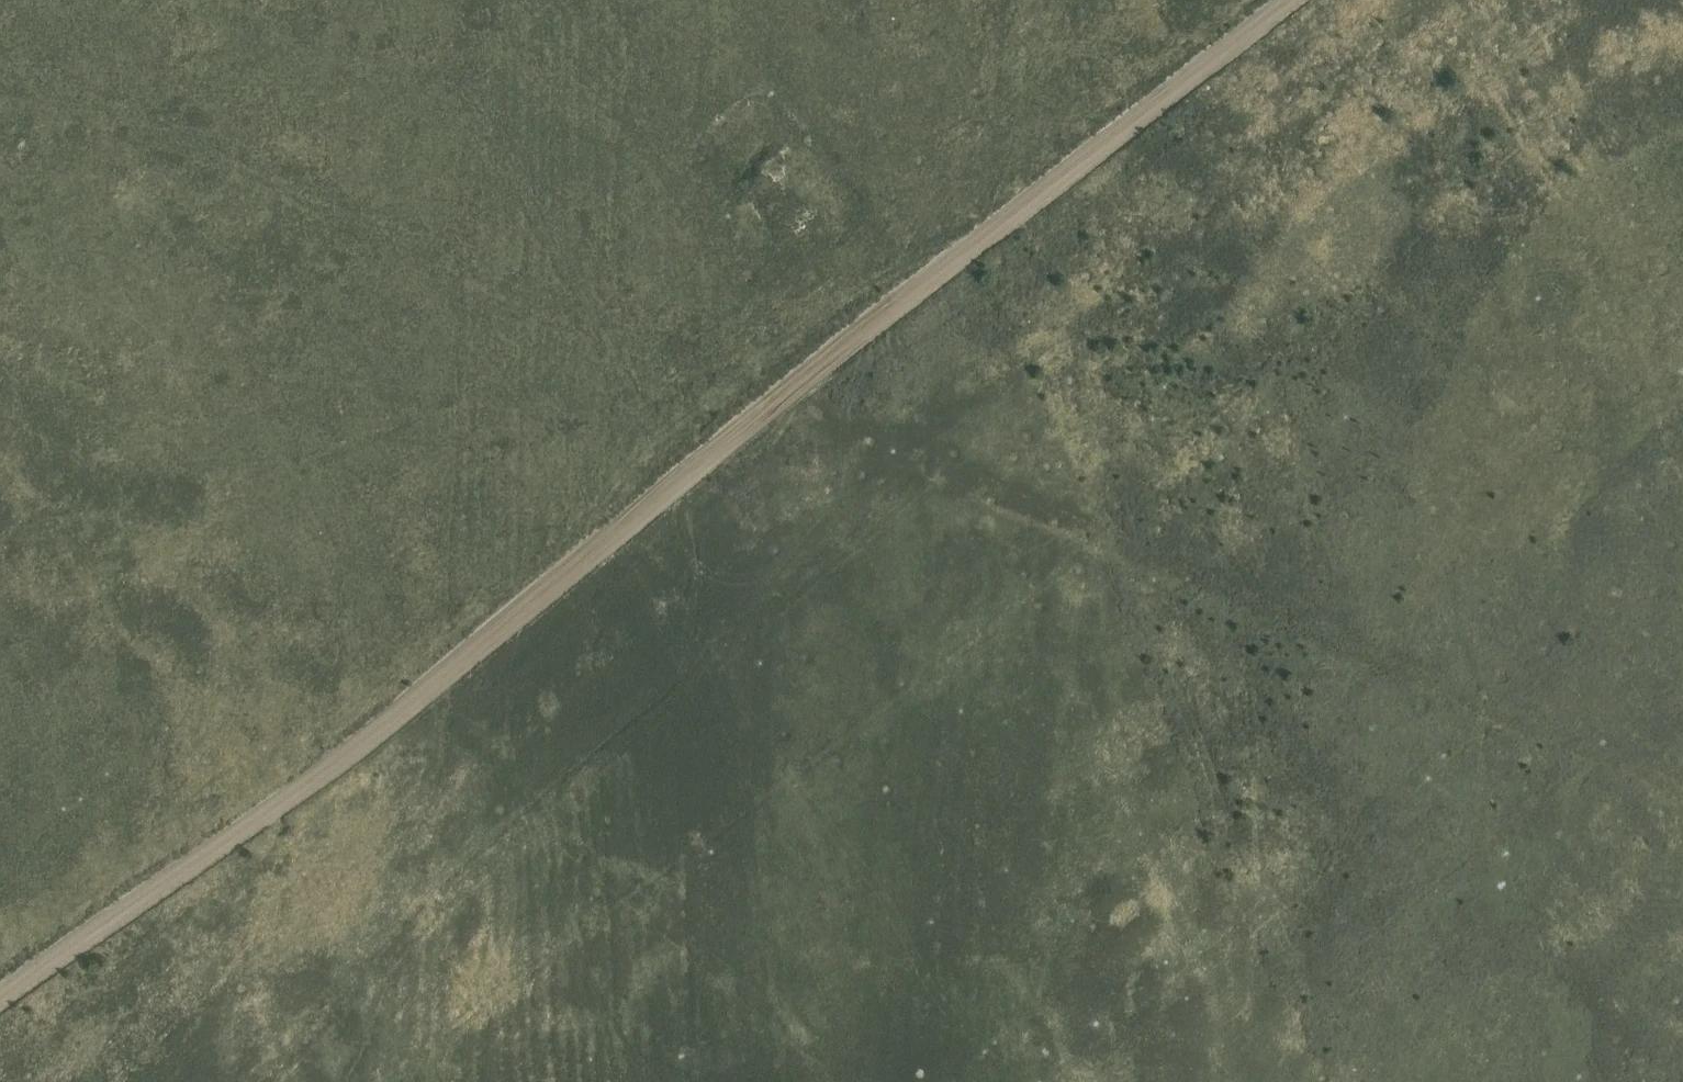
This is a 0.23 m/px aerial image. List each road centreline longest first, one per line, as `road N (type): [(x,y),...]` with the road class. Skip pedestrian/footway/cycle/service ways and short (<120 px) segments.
road 1 (track): [(1282,0),(323,769),(0,996)]

